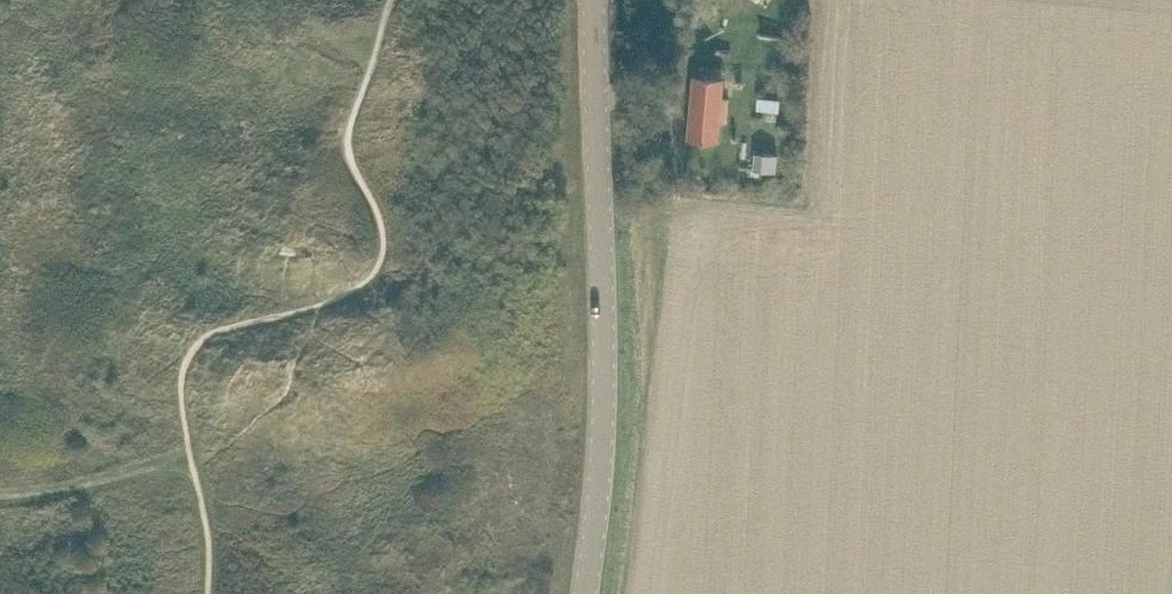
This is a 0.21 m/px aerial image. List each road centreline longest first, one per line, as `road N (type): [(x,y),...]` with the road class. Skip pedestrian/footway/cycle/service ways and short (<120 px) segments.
road 1 (tertiary): [(592,593),(607,375),(600,0)]

